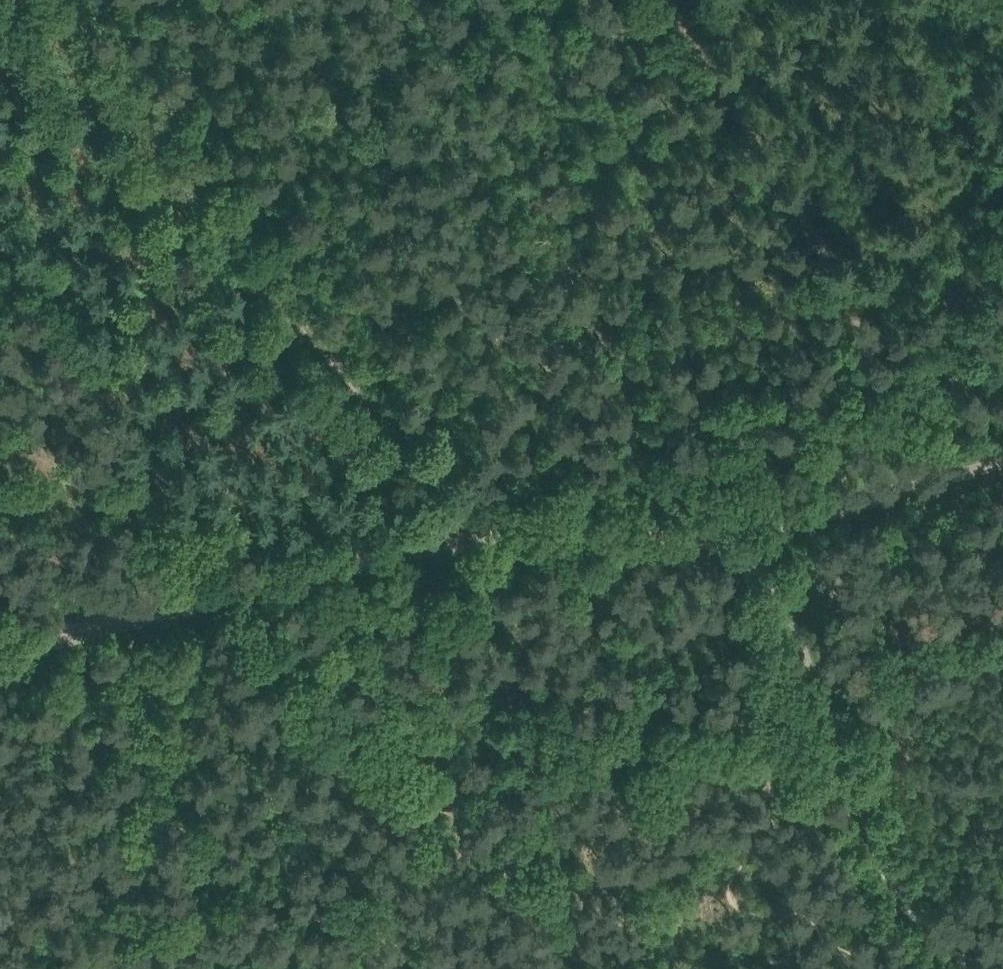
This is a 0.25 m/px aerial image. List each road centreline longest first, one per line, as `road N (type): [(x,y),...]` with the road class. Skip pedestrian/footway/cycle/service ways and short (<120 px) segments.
road 1 (track): [(742,521),(478,533),(0,638)]
road 2 (track): [(37,0),(478,533)]
road 3 (track): [(742,521),(783,518),(988,454)]

